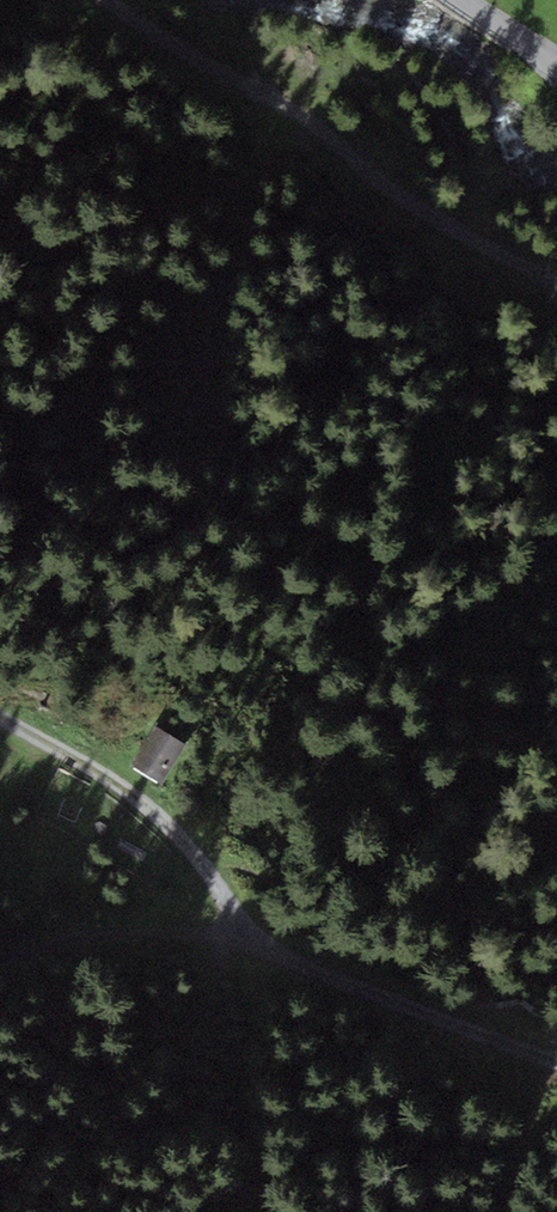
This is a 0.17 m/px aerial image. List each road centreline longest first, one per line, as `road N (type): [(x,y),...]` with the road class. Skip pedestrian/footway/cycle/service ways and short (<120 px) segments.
road 1 (track): [(104,0),(499,271),(556,296)]
road 2 (track): [(245,934),(556,1065)]
road 3 (track): [(0,715),(88,764),(245,934)]
road 4 (track): [(245,934),(118,937),(0,957)]

